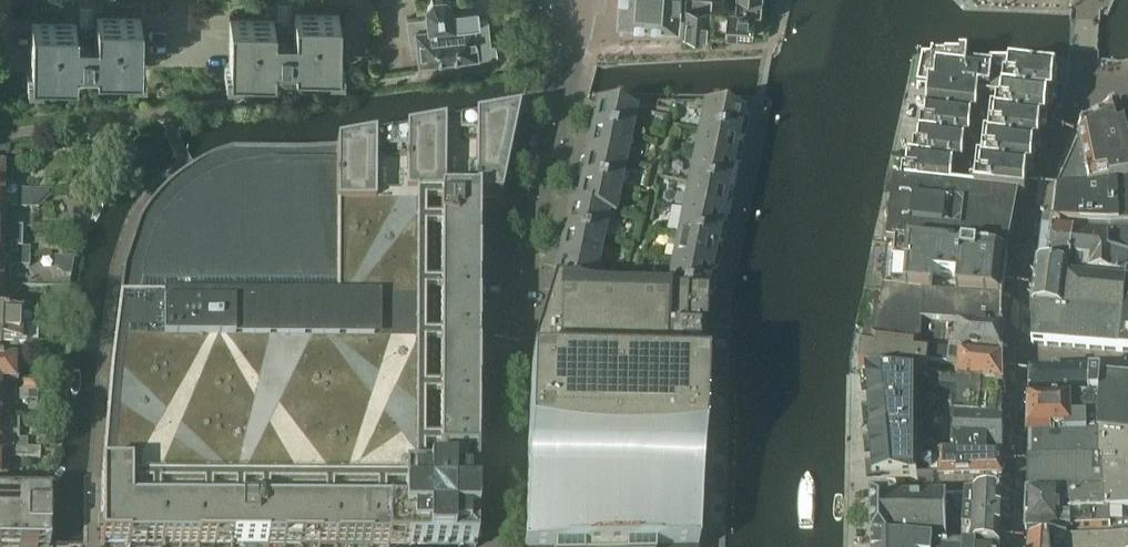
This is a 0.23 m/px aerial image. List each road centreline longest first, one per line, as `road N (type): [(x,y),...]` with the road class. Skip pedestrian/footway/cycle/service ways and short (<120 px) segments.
road 1 (residential): [(509,312),(579,0)]

